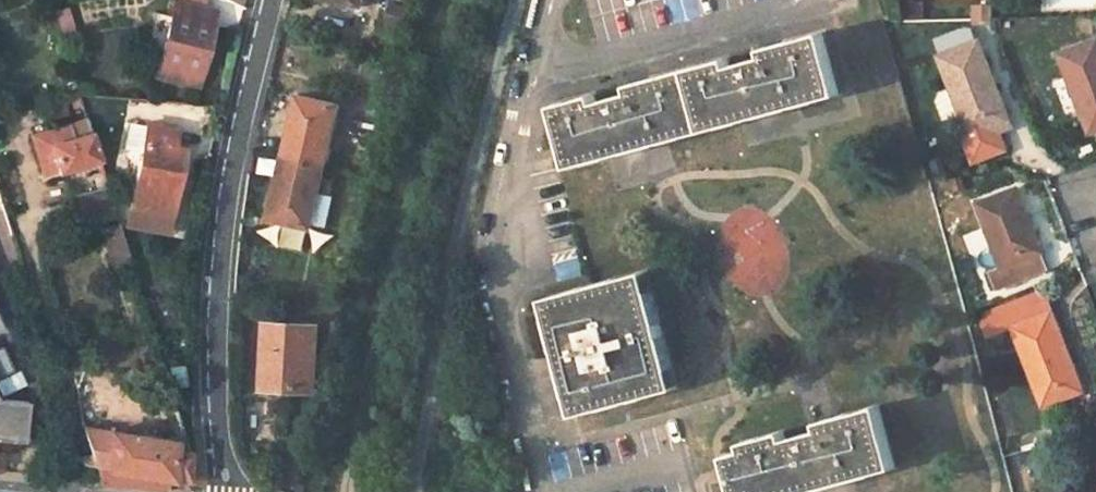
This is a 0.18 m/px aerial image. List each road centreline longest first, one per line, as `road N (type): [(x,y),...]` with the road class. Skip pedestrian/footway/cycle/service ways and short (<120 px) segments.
road 1 (residential): [(237,491),(226,258),(234,141),(268,0)]

